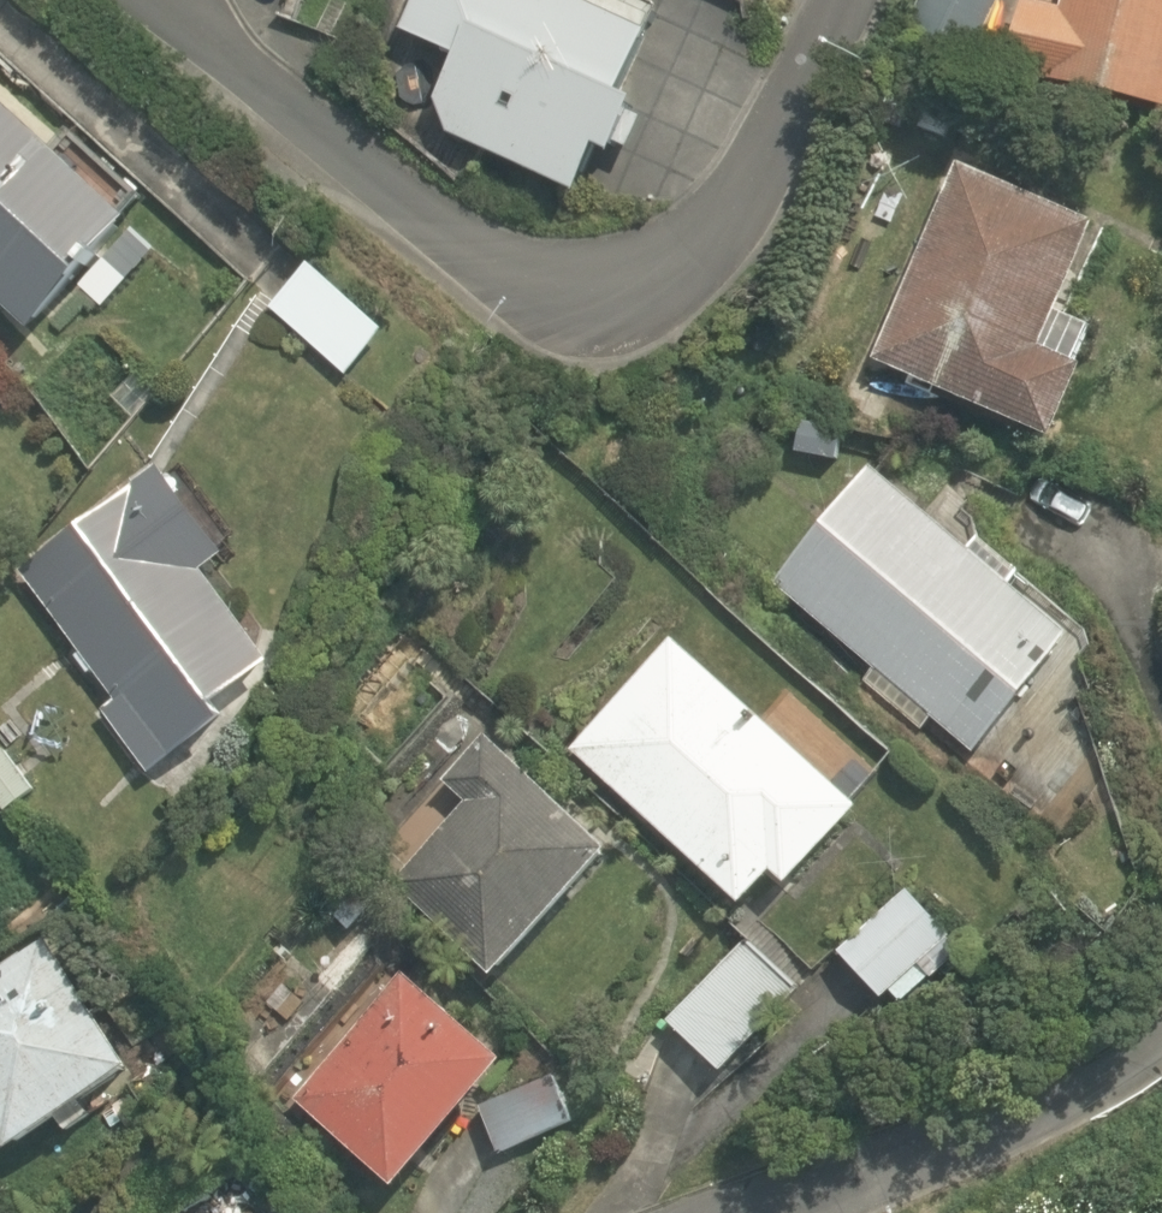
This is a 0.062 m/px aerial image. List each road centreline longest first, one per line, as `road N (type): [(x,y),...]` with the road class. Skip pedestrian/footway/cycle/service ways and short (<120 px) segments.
road 1 (residential): [(170,0),(282,113),(497,283),(561,315),(646,300),(720,244),(841,0)]
road 2 (residential): [(1161,1040),(1006,1127),(768,1212)]

